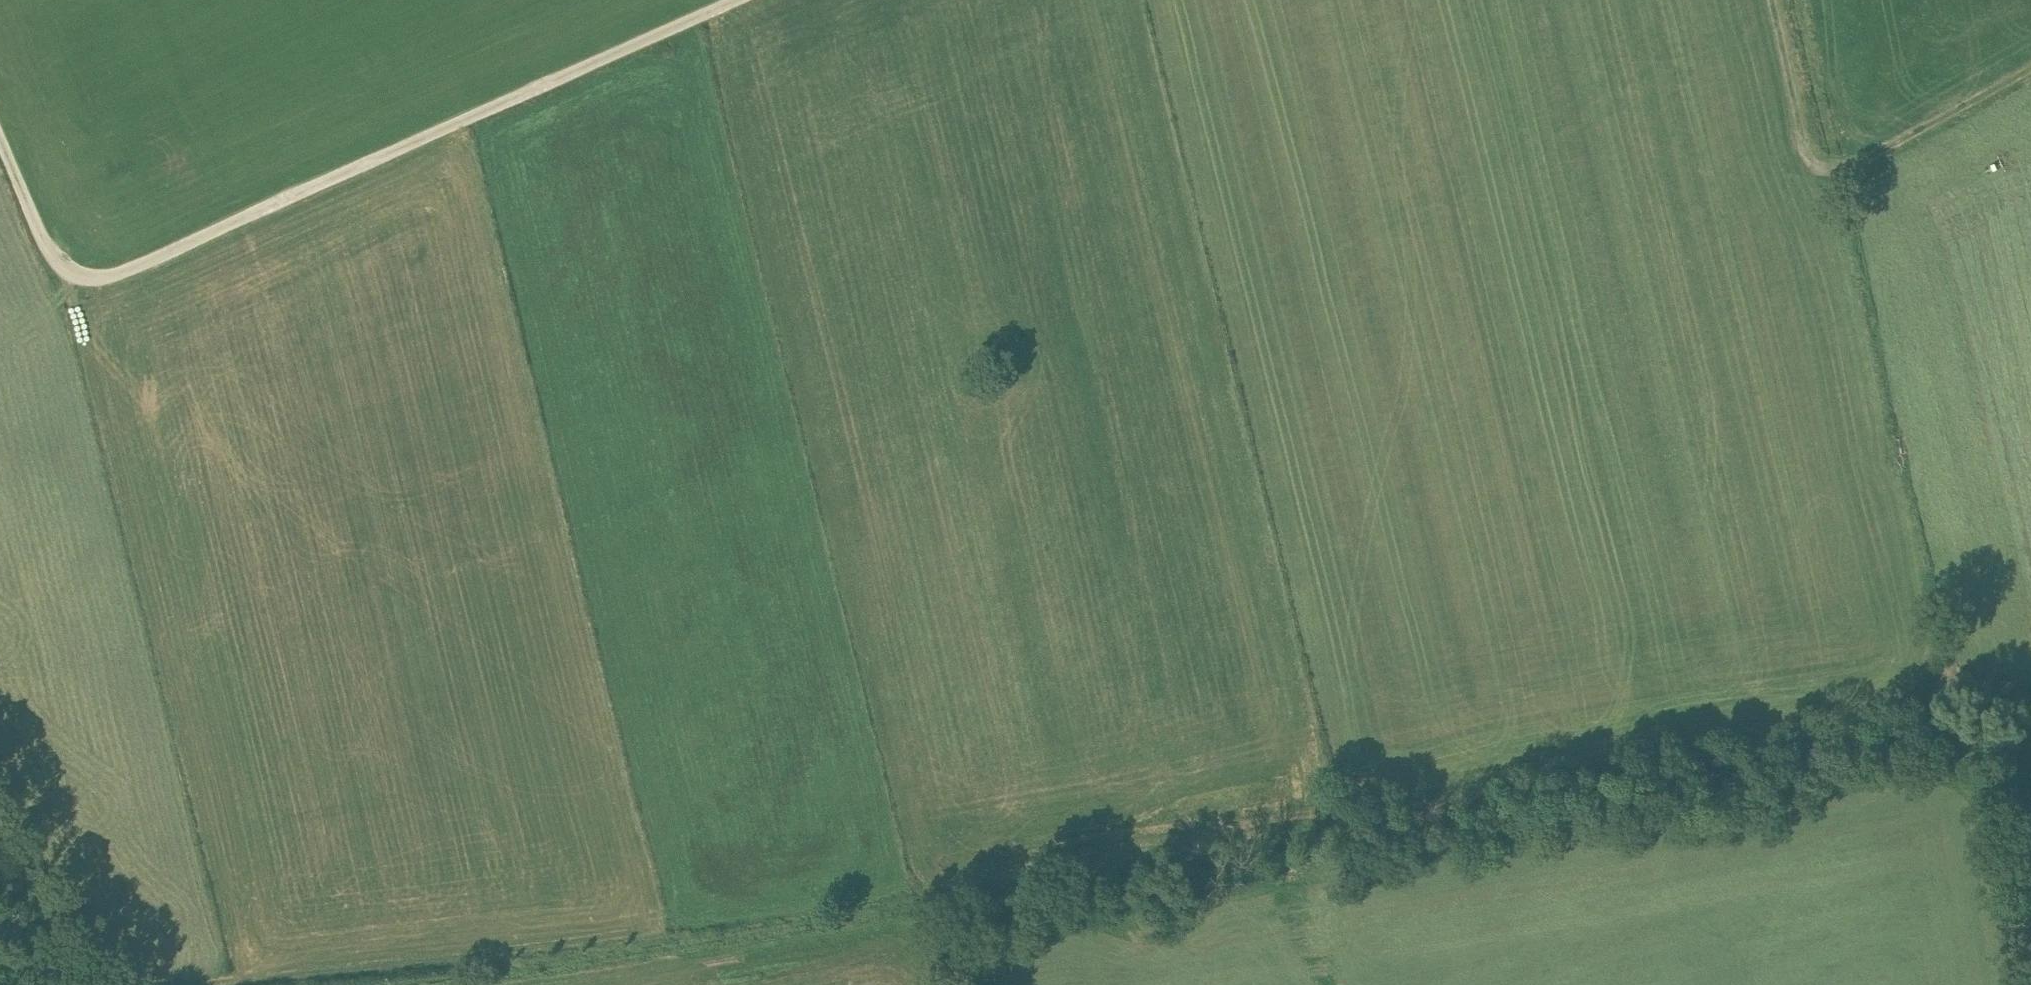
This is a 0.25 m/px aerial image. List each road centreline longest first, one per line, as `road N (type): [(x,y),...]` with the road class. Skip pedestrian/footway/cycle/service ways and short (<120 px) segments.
road 1 (track): [(0,140),(43,237),(73,275),(112,276),(741,0)]
road 2 (track): [(2030,72),(1846,170),(1822,171),(1804,150),(1768,0)]

